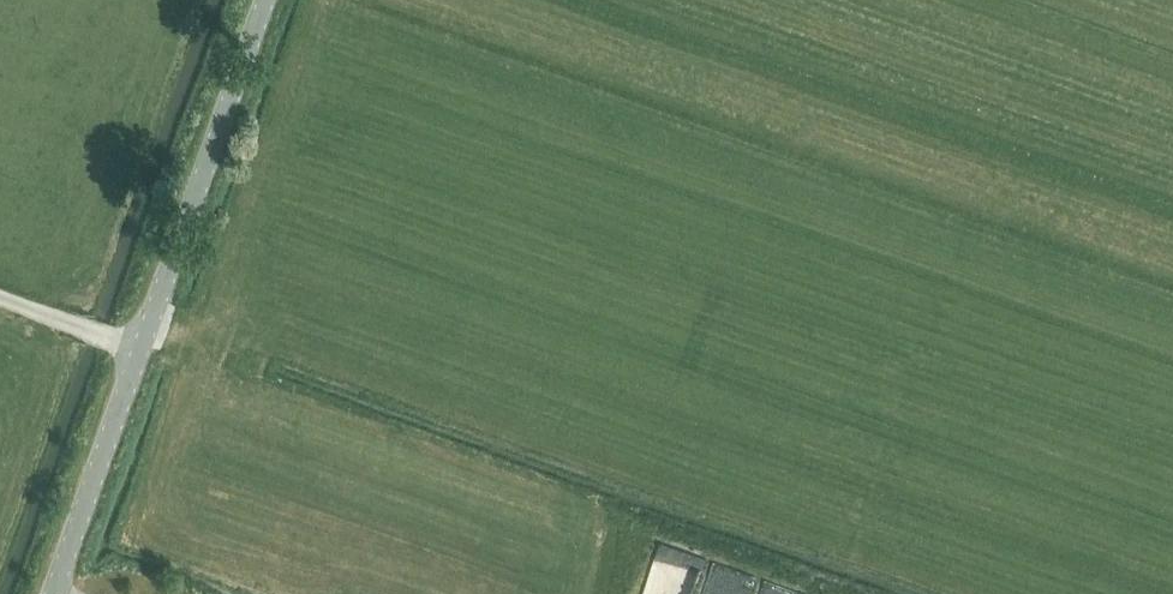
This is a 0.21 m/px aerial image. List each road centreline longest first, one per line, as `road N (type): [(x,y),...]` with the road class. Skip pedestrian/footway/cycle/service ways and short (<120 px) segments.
road 1 (tertiary): [(53,593),(266,0)]

